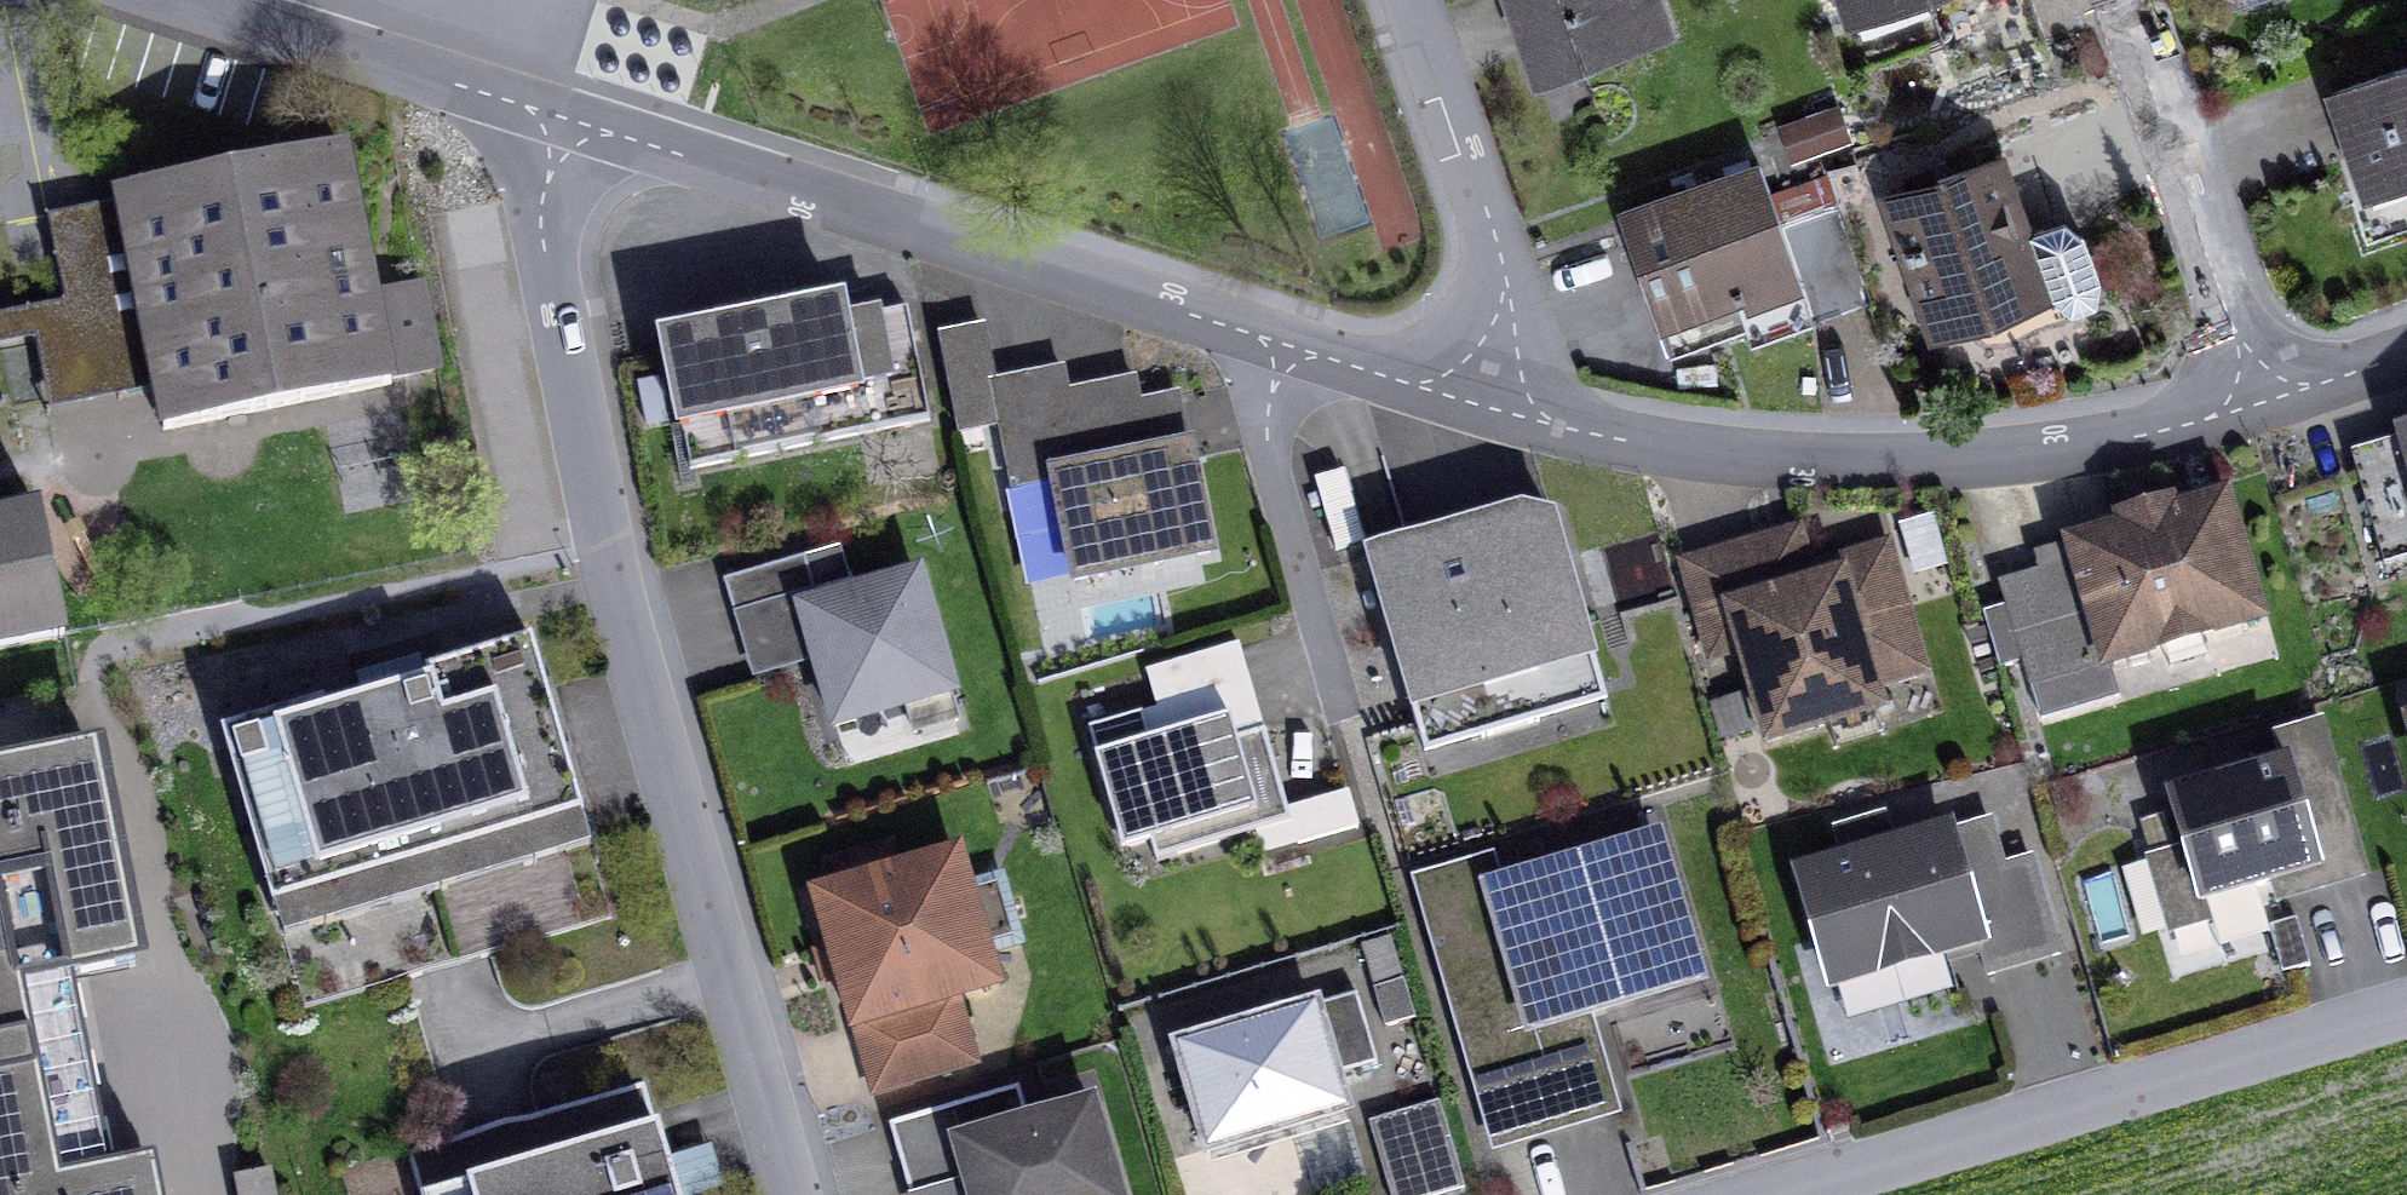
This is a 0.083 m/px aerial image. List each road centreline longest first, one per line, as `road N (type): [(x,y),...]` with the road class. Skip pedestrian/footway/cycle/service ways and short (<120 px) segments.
road 1 (residential): [(558,117),(544,189),(544,249),(616,588),(792,1194)]
road 2 (residential): [(558,117),(1487,406)]
road 3 (residential): [(1487,406),(1706,452),(1896,466),(2049,453),(2258,402)]
road 4 (residential): [(1763,1194),(2406,1003)]
road 5 (residential): [(2258,402),(2117,0)]
road 6 (residential): [(1414,0),(1504,269),(1502,345),(1487,406)]
road 7 (residential): [(182,0),(558,117)]
road 8 (residential): [(2258,402),(2406,354)]

